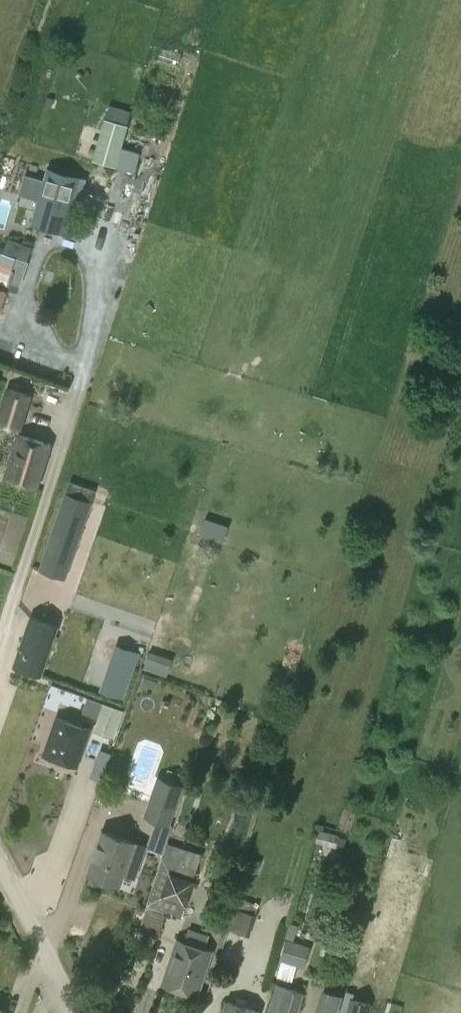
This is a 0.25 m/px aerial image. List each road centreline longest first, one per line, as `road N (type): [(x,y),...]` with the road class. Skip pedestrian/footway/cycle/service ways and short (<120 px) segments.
road 1 (unclassified): [(61,1012),(0,890)]

